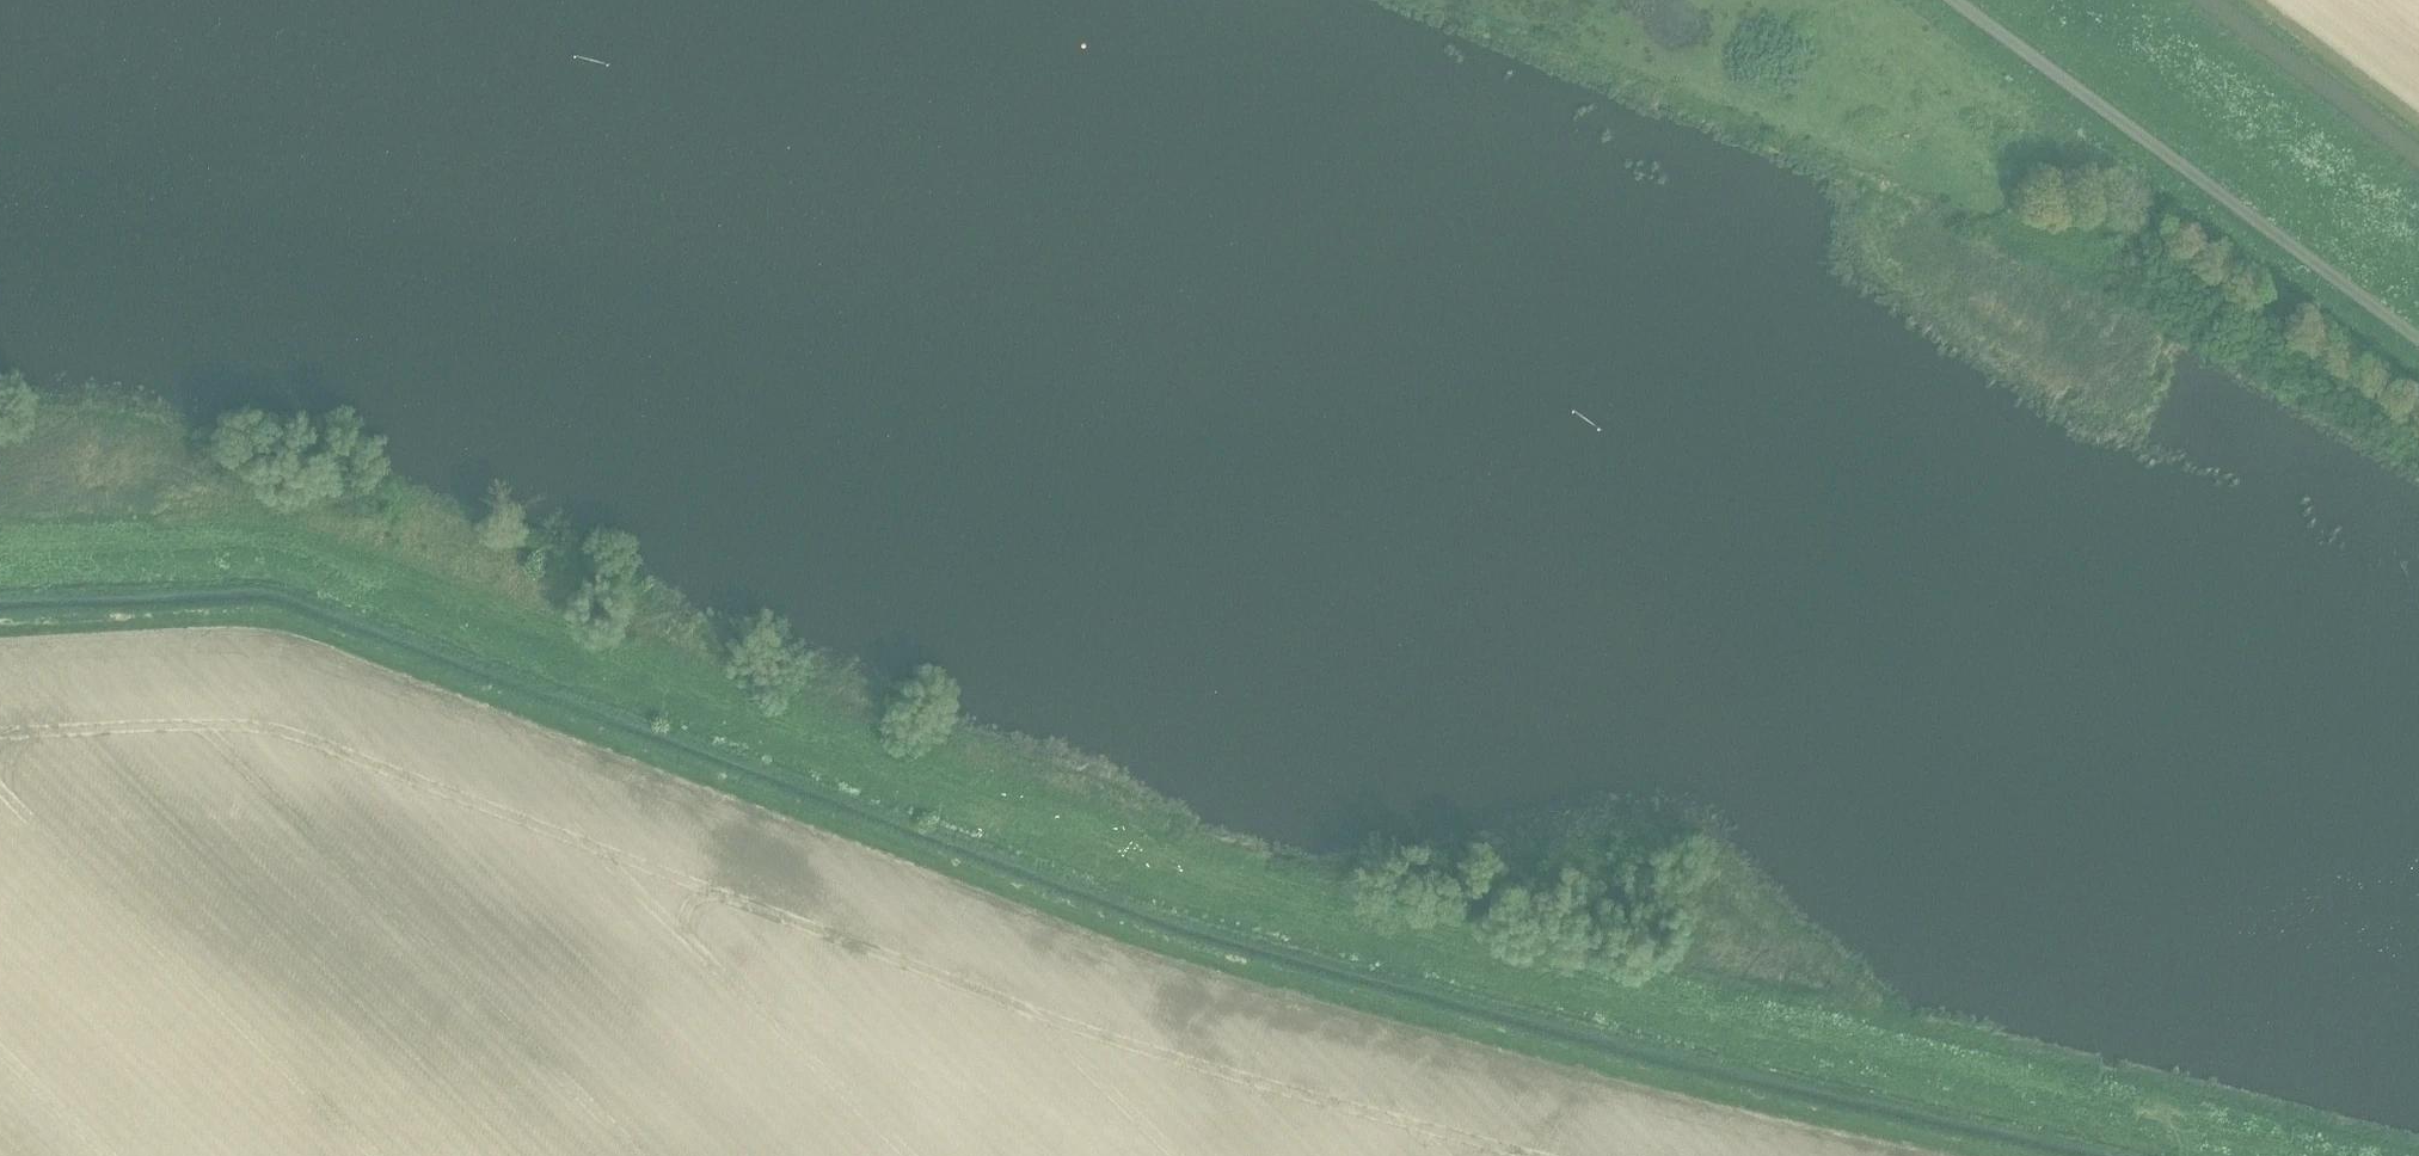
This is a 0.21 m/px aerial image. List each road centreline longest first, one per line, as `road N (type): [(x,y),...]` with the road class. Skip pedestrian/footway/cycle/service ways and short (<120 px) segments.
road 1 (track): [(0,548),(272,538),(583,643),(917,784),(1588,989),(2306,1155)]
road 2 (unclassified): [(2418,336),(1953,0)]

